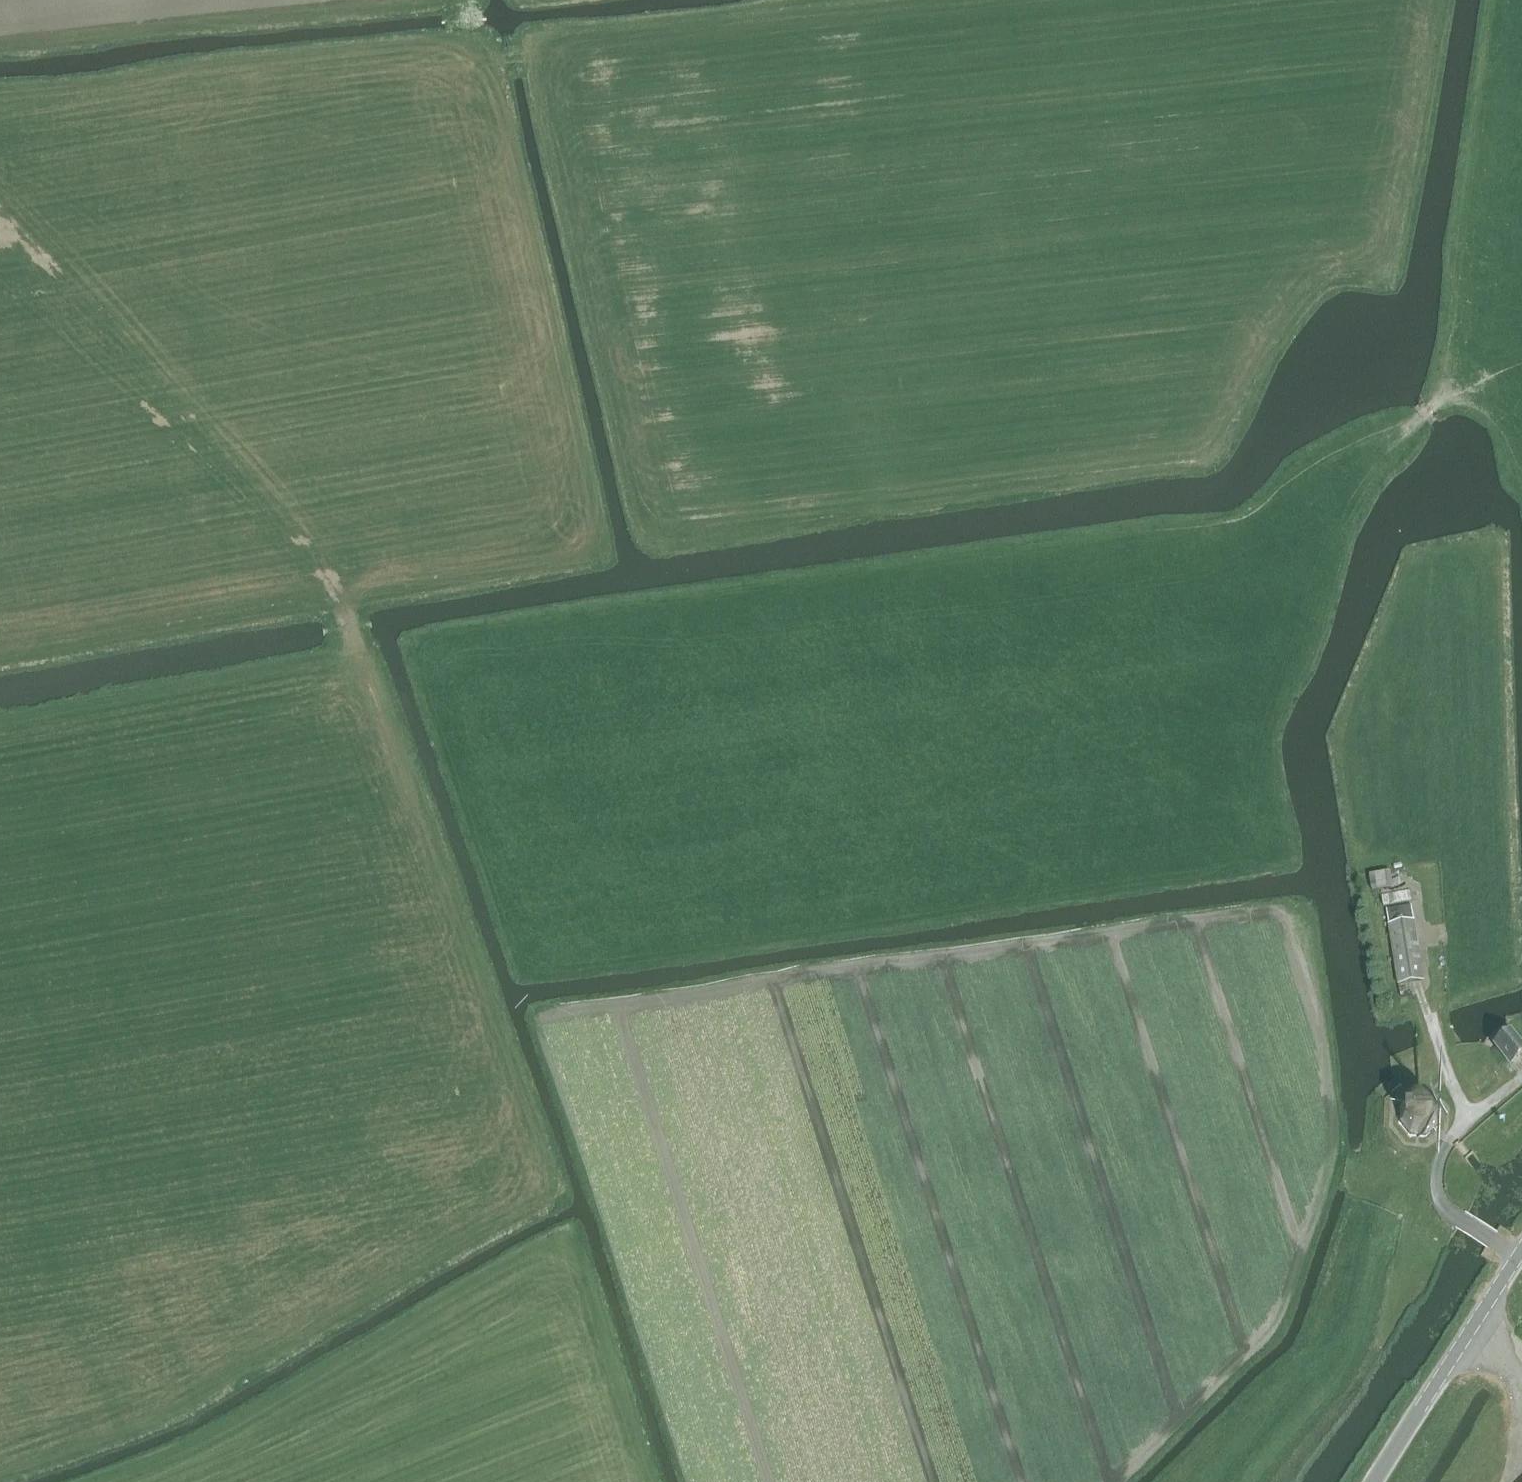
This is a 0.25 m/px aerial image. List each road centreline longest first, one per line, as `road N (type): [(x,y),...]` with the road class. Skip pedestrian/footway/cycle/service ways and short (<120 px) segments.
road 1 (unclassified): [(1374,1481),(1521,1251)]

